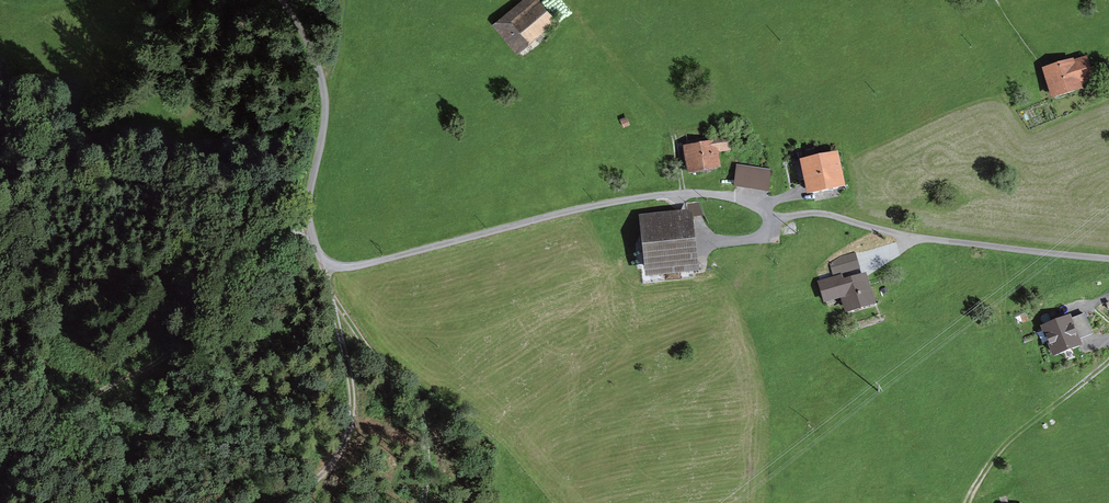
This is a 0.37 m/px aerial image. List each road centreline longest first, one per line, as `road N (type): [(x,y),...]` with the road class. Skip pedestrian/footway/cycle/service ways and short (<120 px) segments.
road 1 (track): [(0,473),(235,294),(320,251)]
road 2 (track): [(329,260),(352,391),(349,431),(321,475),(284,502)]
road 3 (track): [(424,502),(427,447),(416,392),(368,349),(331,295)]

